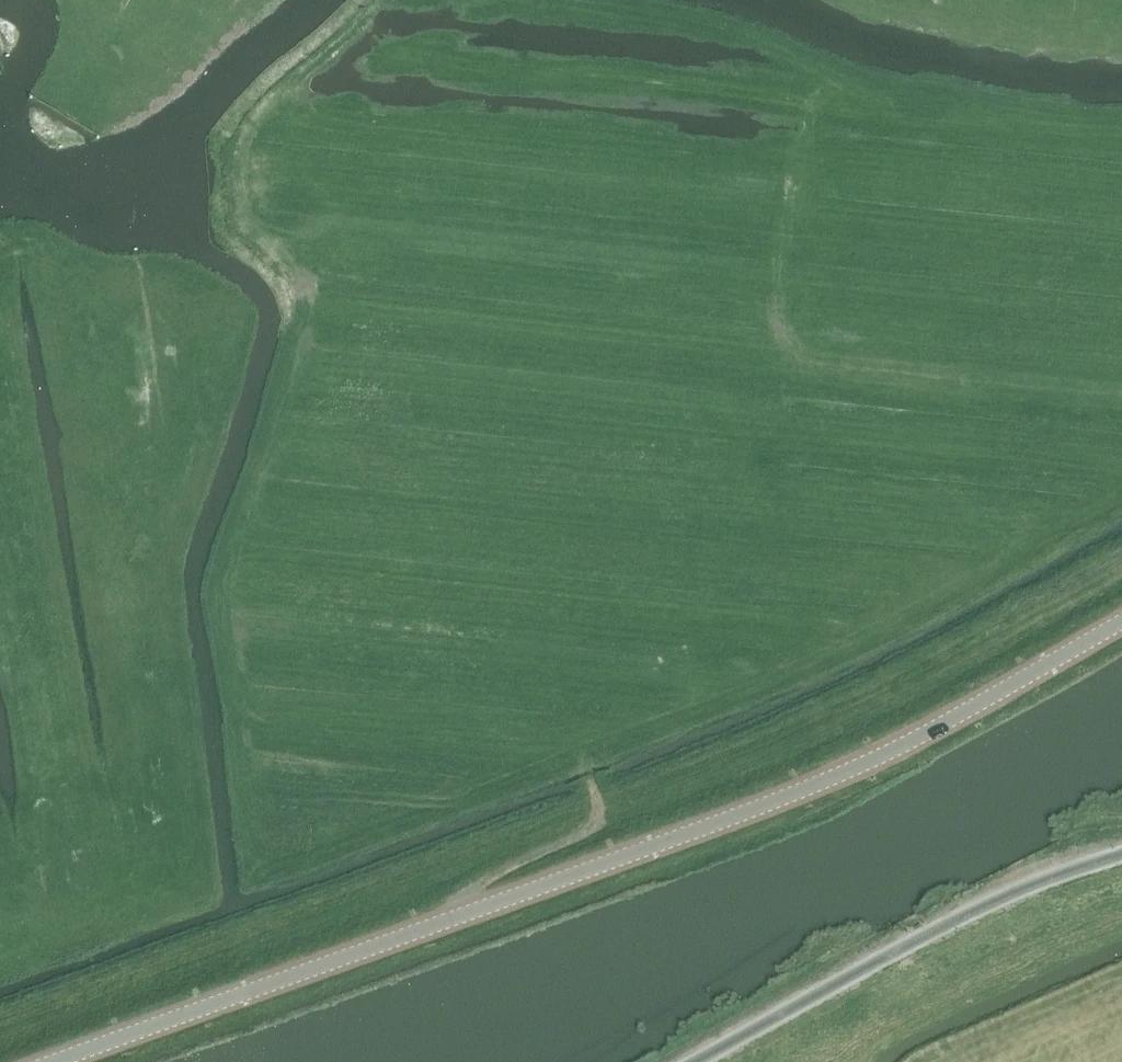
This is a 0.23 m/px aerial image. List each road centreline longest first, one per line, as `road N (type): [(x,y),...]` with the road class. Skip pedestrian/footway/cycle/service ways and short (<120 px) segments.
road 1 (secondary): [(59,1061),(805,790),(898,748),(1121,622)]
road 2 (unclassified): [(695,1061),(990,903),(1121,854)]

